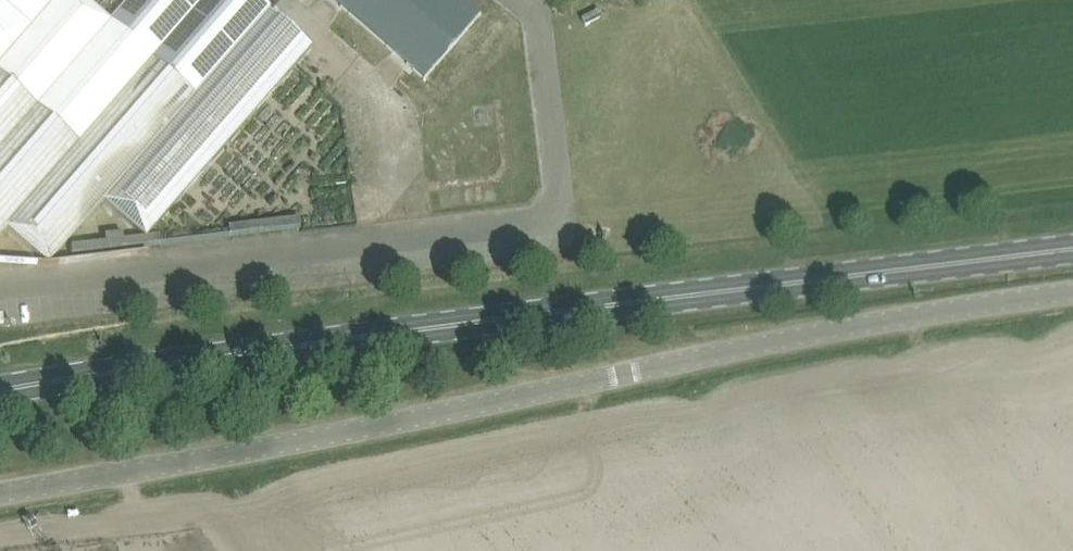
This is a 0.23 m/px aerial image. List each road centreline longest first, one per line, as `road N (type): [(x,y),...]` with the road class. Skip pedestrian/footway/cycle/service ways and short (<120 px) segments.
road 1 (unclassified): [(0,494),(842,327),(1072,290)]
road 2 (primary): [(0,390),(457,323),(1072,249)]

